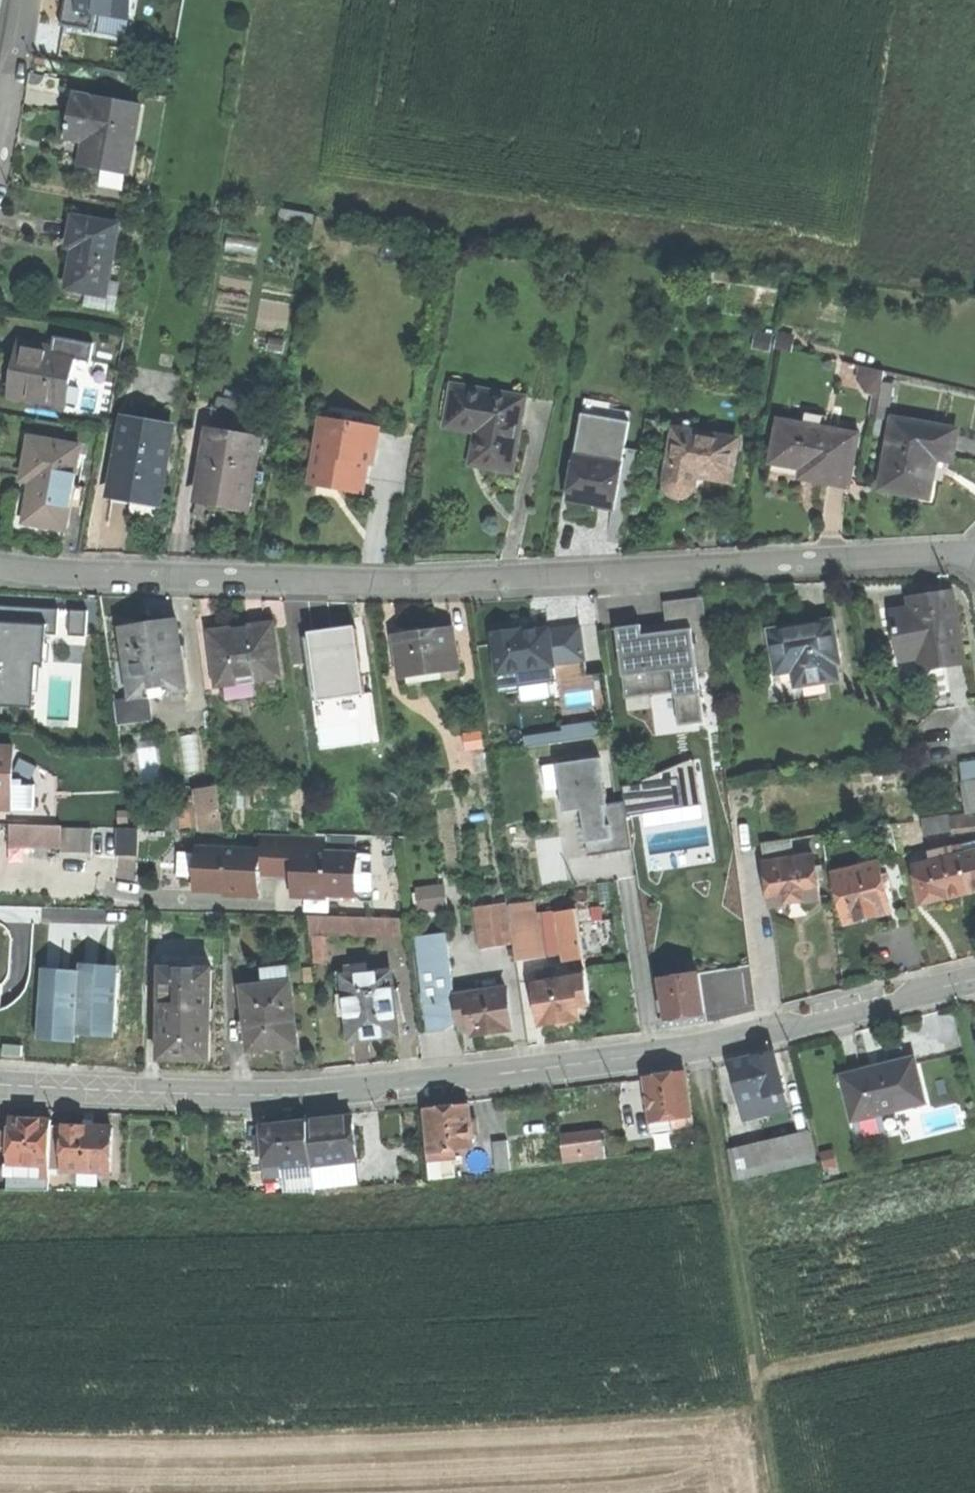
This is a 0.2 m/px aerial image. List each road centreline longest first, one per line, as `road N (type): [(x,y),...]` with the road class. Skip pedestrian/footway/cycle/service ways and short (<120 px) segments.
road 1 (tertiary): [(0,1084),(319,1094),(687,1049),(974,980)]
road 2 (residential): [(0,567),(123,579),(380,583),(974,557)]
road 3 (track): [(781,1492),(701,1047)]

